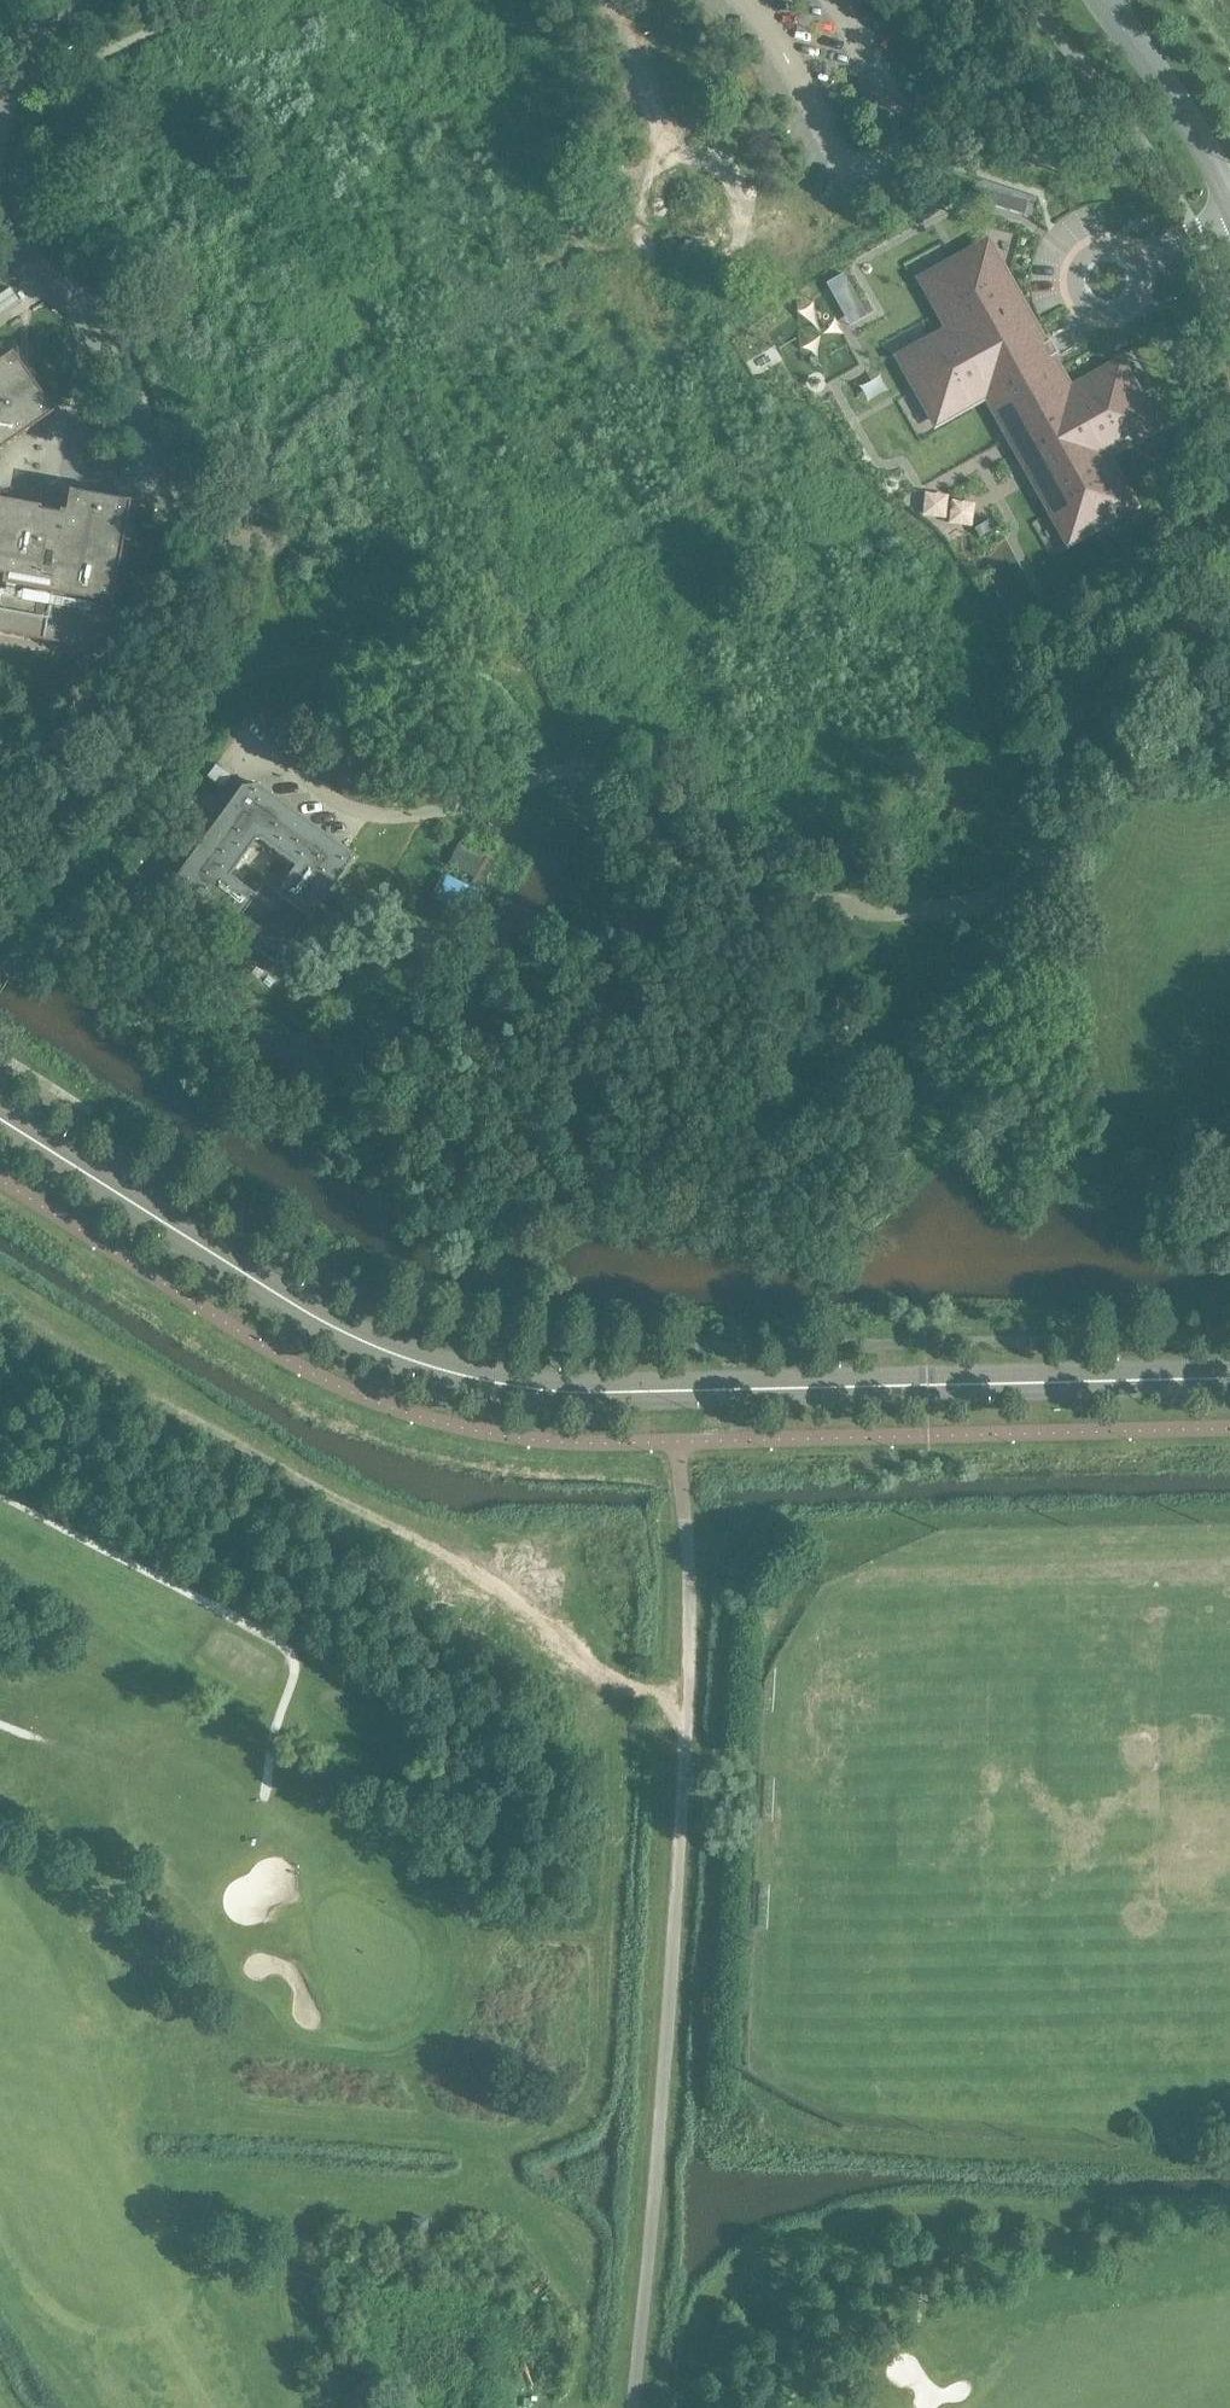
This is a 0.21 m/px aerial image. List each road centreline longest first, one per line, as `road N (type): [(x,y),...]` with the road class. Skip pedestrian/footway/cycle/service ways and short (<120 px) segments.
road 1 (tertiary): [(1229,1376),(599,1390),(474,1376),(330,1324),(0,1117)]
road 2 (tertiary): [(1229,198),(1102,0)]

